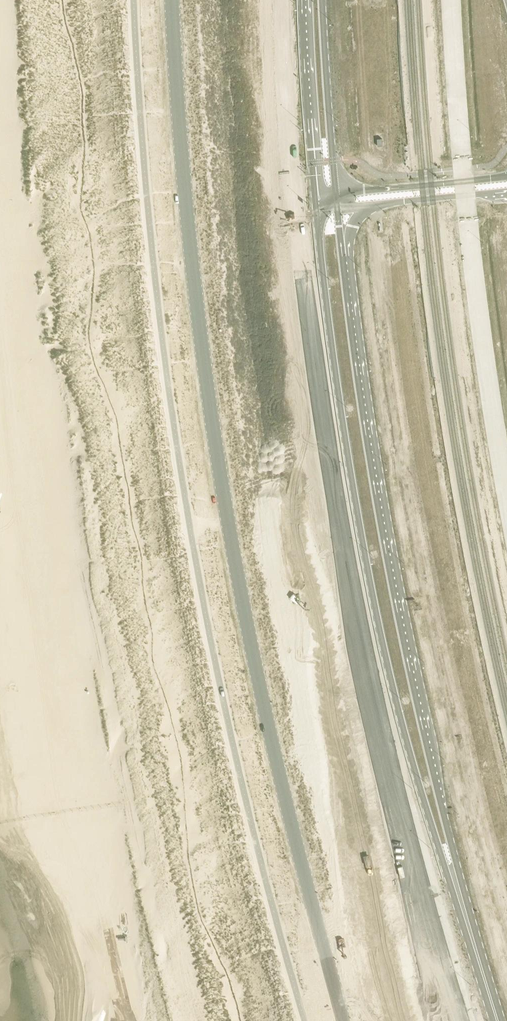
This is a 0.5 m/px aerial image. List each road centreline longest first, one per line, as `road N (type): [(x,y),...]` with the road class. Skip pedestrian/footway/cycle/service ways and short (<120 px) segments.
road 1 (unclassified): [(172,0),(209,427),(251,657),(344,1020)]
road 2 (secondary): [(316,204),(354,609),(459,1020)]
road 3 (secondary): [(498,1020),(395,600),(342,256)]
road 4 (secondary): [(302,0),(316,204)]
road 5 (secondary): [(336,194),(323,0)]
road 6 (unclassified): [(506,176),(336,194)]
road 7 (unclassified): [(376,205),(506,192)]

